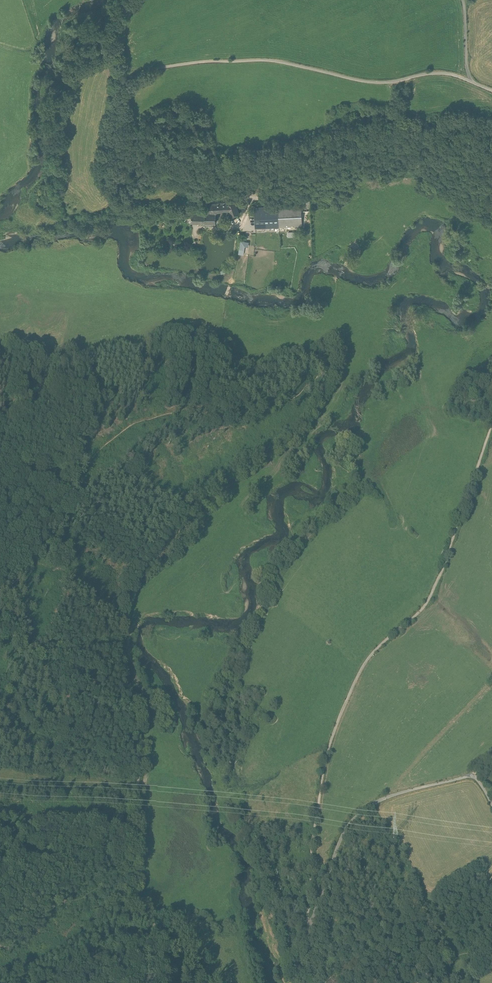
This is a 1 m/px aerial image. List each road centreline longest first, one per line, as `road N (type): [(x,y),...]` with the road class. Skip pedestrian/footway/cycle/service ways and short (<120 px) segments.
road 1 (track): [(0,340),(75,356),(187,337),(235,359),(289,357),(321,376),(288,436),(188,522),(131,606),(121,660),(141,757),(128,903)]
road 2 (track): [(308,934),(315,830),(336,729),(371,652),(431,593),(491,429)]
road 3 (track): [(491,220),(444,174),(413,163),(300,194),(227,195),(181,206),(146,201),(127,194),(103,166),(118,89)]
road 4 (track): [(118,89),(158,68),(208,62),(271,60),(376,82),(410,77)]
road 5 (track): [(474,778),(405,792),(362,812),(342,839),(308,934)]

